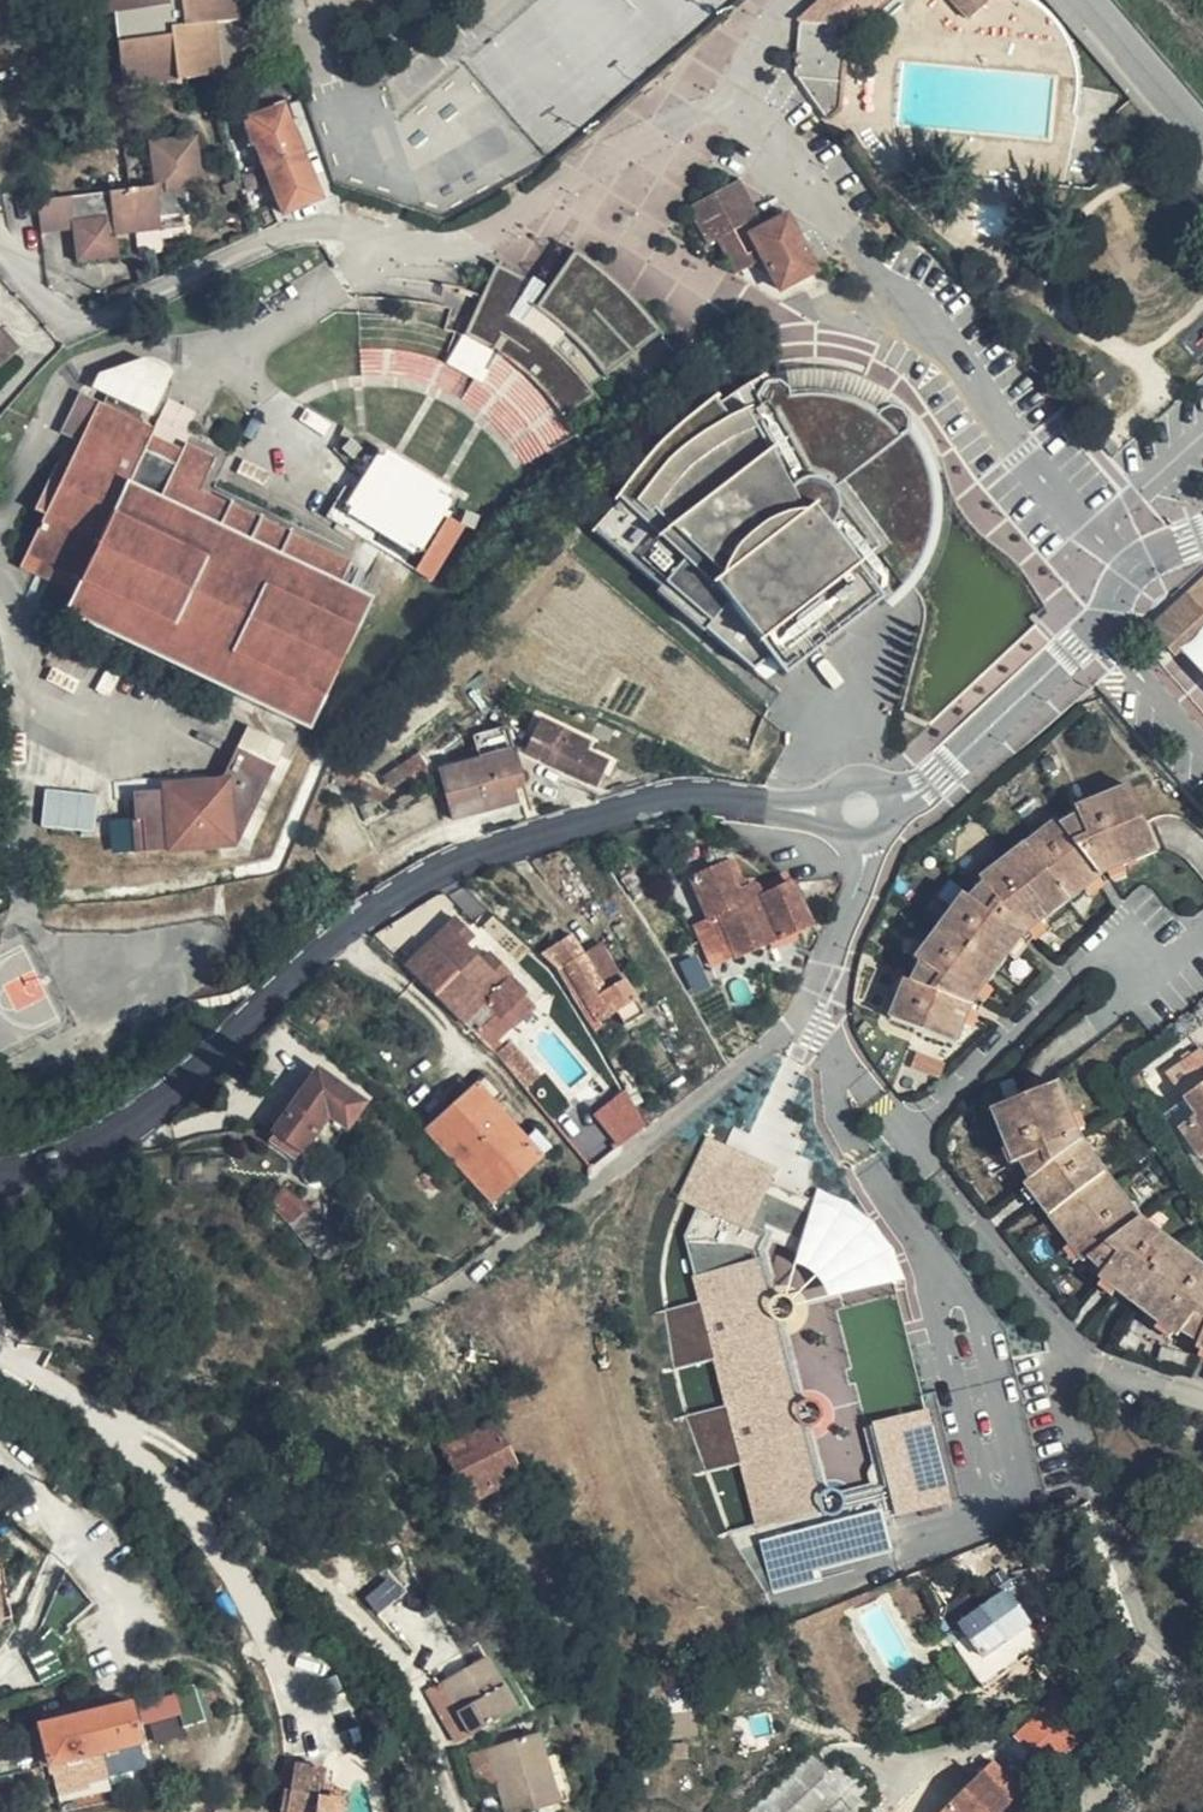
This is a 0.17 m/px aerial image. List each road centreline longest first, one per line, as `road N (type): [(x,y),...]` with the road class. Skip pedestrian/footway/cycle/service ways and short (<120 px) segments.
road 1 (tertiary): [(0,1180),(64,1162),(155,1108),(344,936),(444,871),(675,799),(828,811)]
road 2 (residential): [(747,103),(600,160),(492,235),(446,249),(348,229),(294,229),(105,319),(69,322),(35,303),(0,251)]
road 3 (residential): [(1135,567),(1070,511),(941,332),(861,270),(747,103)]
road 4 (tertiary): [(890,800),(939,777),(1094,628)]
road 5 (residential): [(1082,0),(1202,142)]
road 6 (residential): [(1094,628),(1202,749)]
road 7 (residential): [(747,103),(737,88),(743,65),(790,0)]

